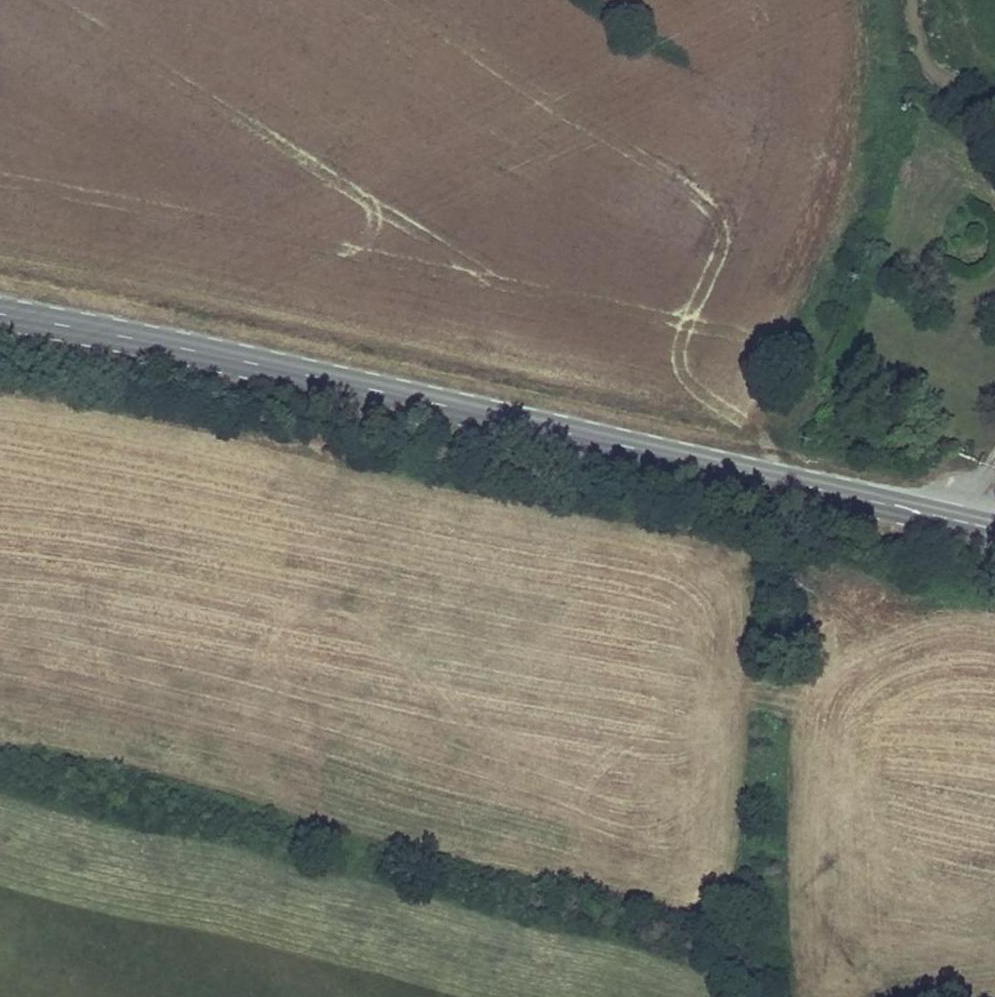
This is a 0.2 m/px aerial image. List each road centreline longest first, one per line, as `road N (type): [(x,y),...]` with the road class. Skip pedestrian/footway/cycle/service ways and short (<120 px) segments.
road 1 (tertiary): [(0,314),(994,530)]

